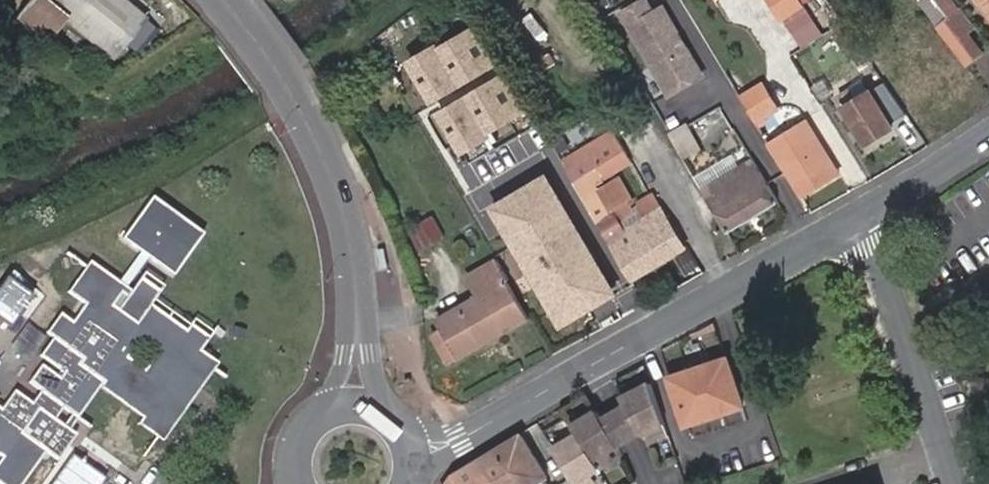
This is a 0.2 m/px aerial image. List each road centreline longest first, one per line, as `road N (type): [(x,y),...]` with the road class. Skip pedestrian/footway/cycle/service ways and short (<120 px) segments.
road 1 (residential): [(863,215),(459,441),(406,460)]
road 2 (unclassified): [(224,0),(298,105),(347,217),(357,273),(350,412)]
road 3 (residential): [(863,215),(951,483)]
road 4 (residential): [(988,134),(863,215)]

